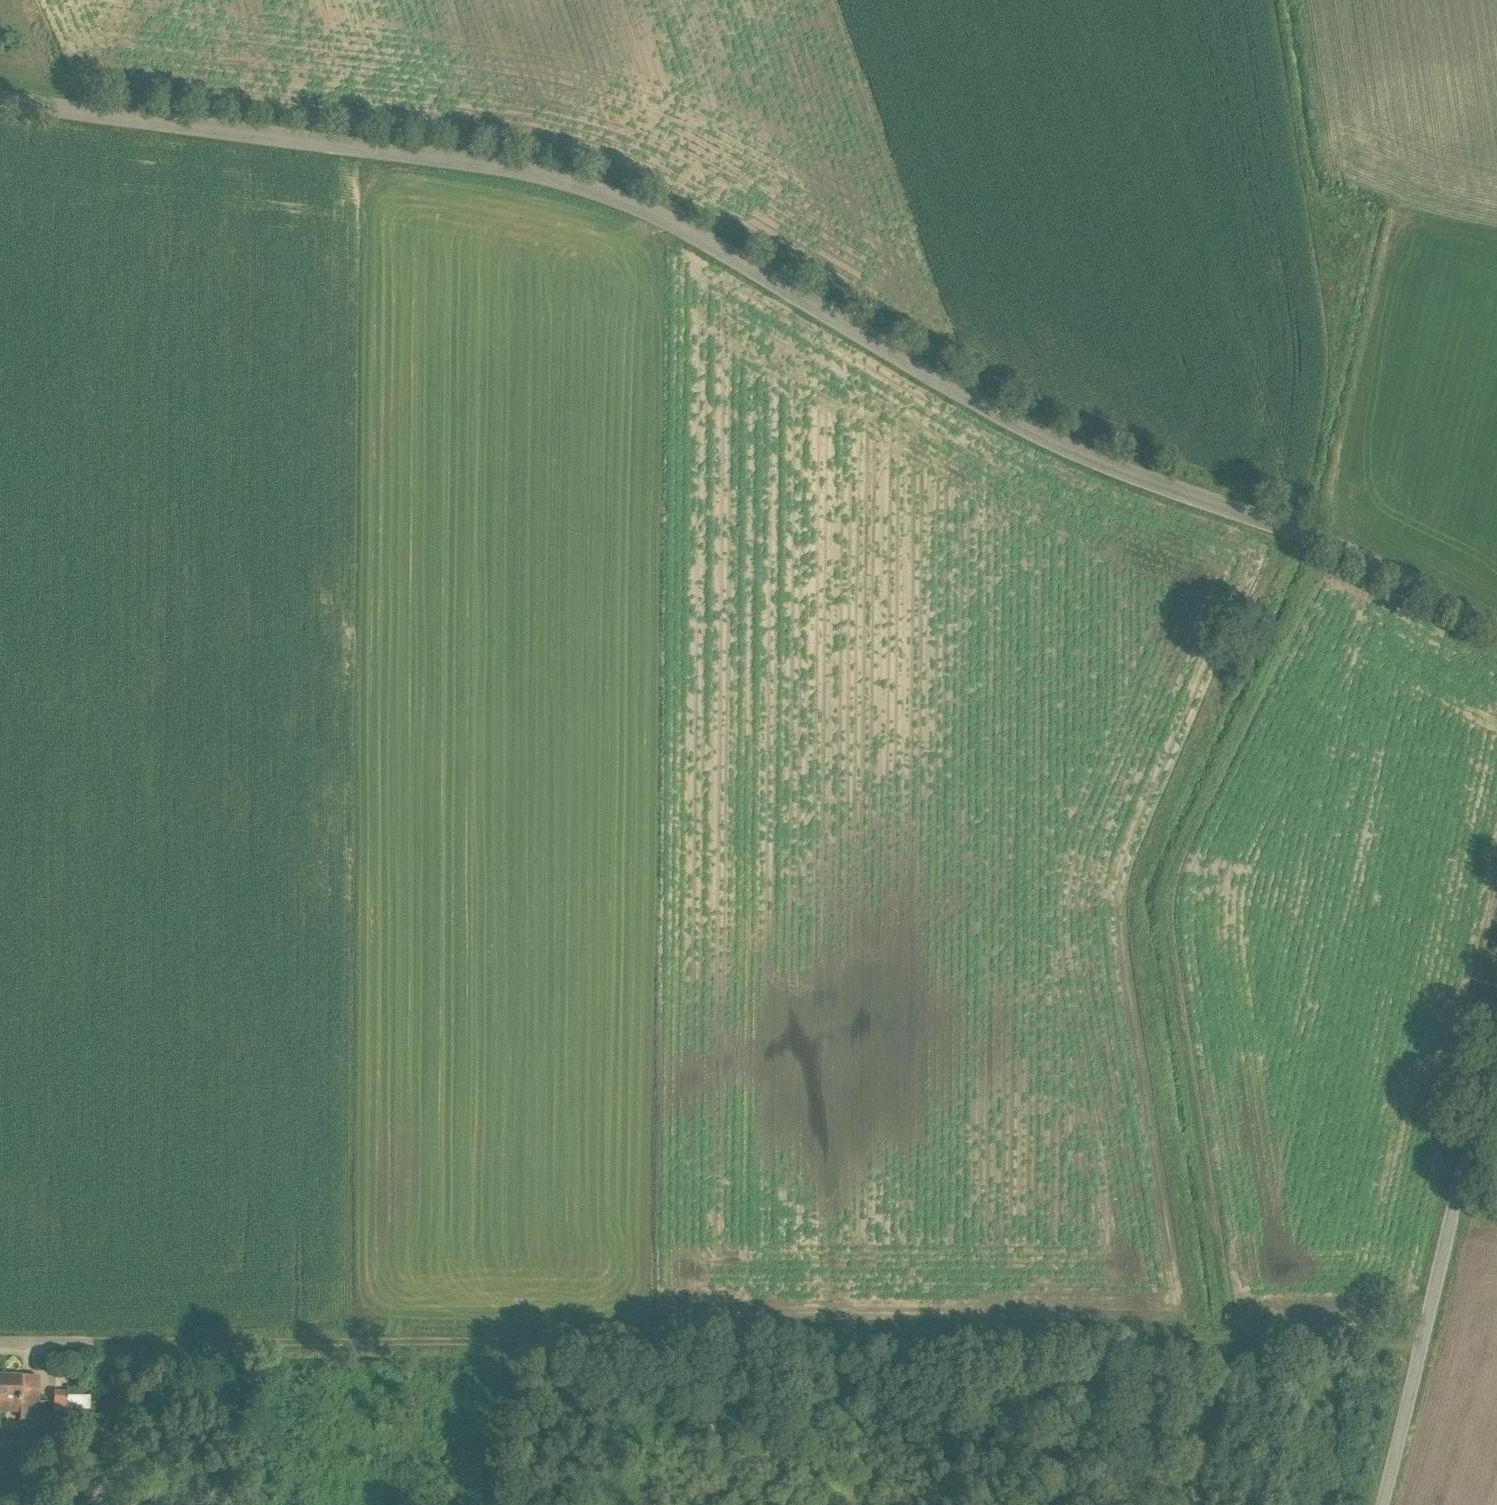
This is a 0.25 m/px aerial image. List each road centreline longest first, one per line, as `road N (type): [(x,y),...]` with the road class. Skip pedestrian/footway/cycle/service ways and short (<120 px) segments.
road 1 (unclassified): [(0,100),(561,179),(690,234),(988,411),(1367,559),(1496,631)]
road 2 (track): [(0,1342),(1426,1344)]
road 3 (unclassified): [(1496,1043),(1381,1504)]

